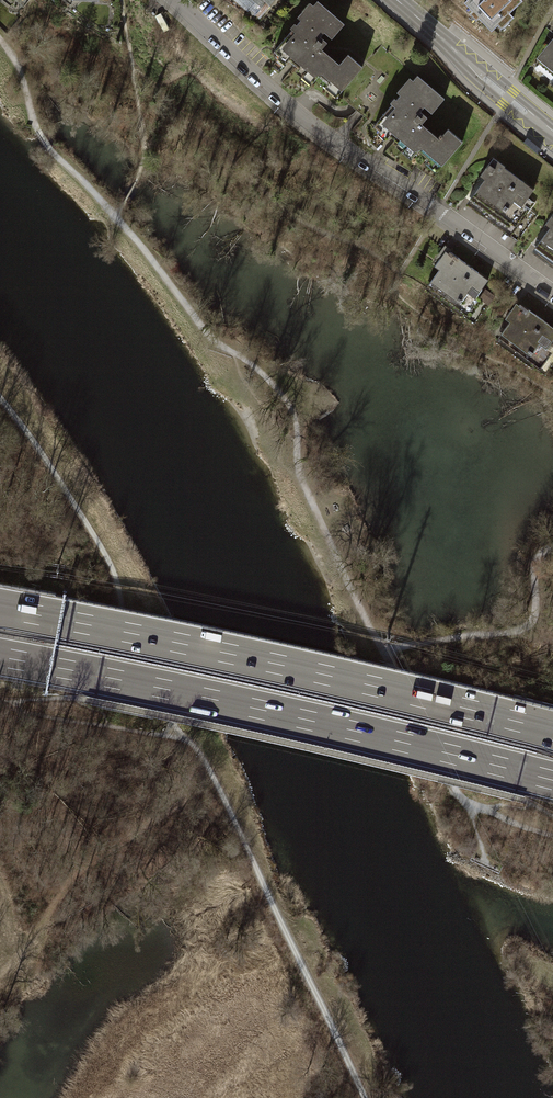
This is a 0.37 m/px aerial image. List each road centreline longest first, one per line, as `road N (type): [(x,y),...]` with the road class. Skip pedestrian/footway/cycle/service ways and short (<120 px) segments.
road 1 (track): [(0,400),(108,557),(119,607),(173,724),(206,763),(366,1097)]
road 2 (motorway): [(0,657),(552,780)]
road 3 (motorway): [(552,731),(0,608)]
road 4 (residential): [(552,288),(341,139),(172,0)]
road 5 (secondary): [(398,0),(552,131)]

